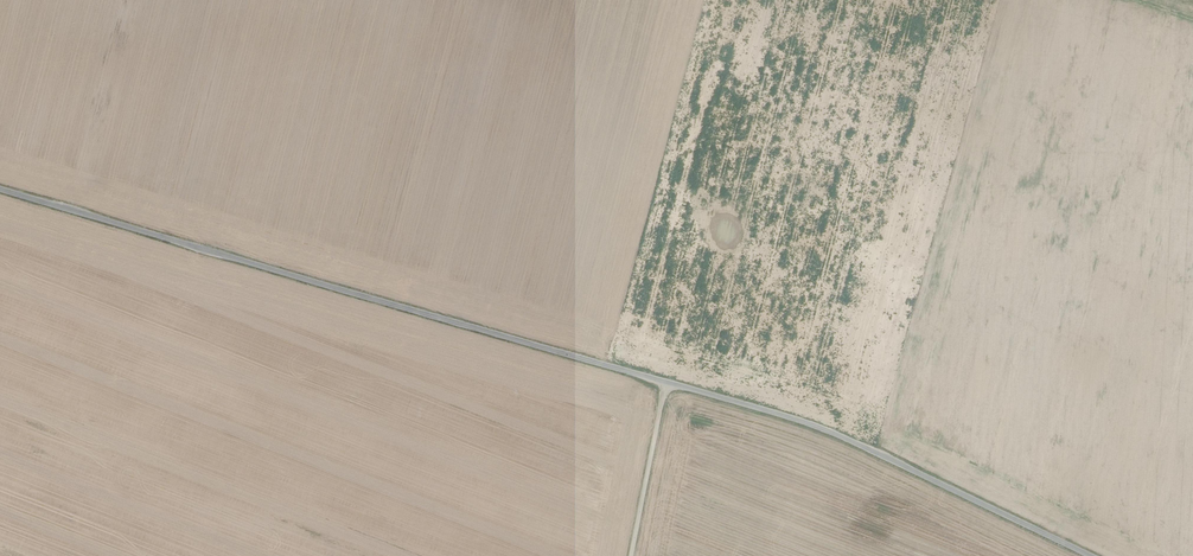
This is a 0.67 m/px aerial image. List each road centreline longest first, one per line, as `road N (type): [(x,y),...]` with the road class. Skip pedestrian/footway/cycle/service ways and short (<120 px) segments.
road 1 (unclassified): [(1091,555),(790,417),(0,188)]
road 2 (track): [(665,383),(633,555)]

